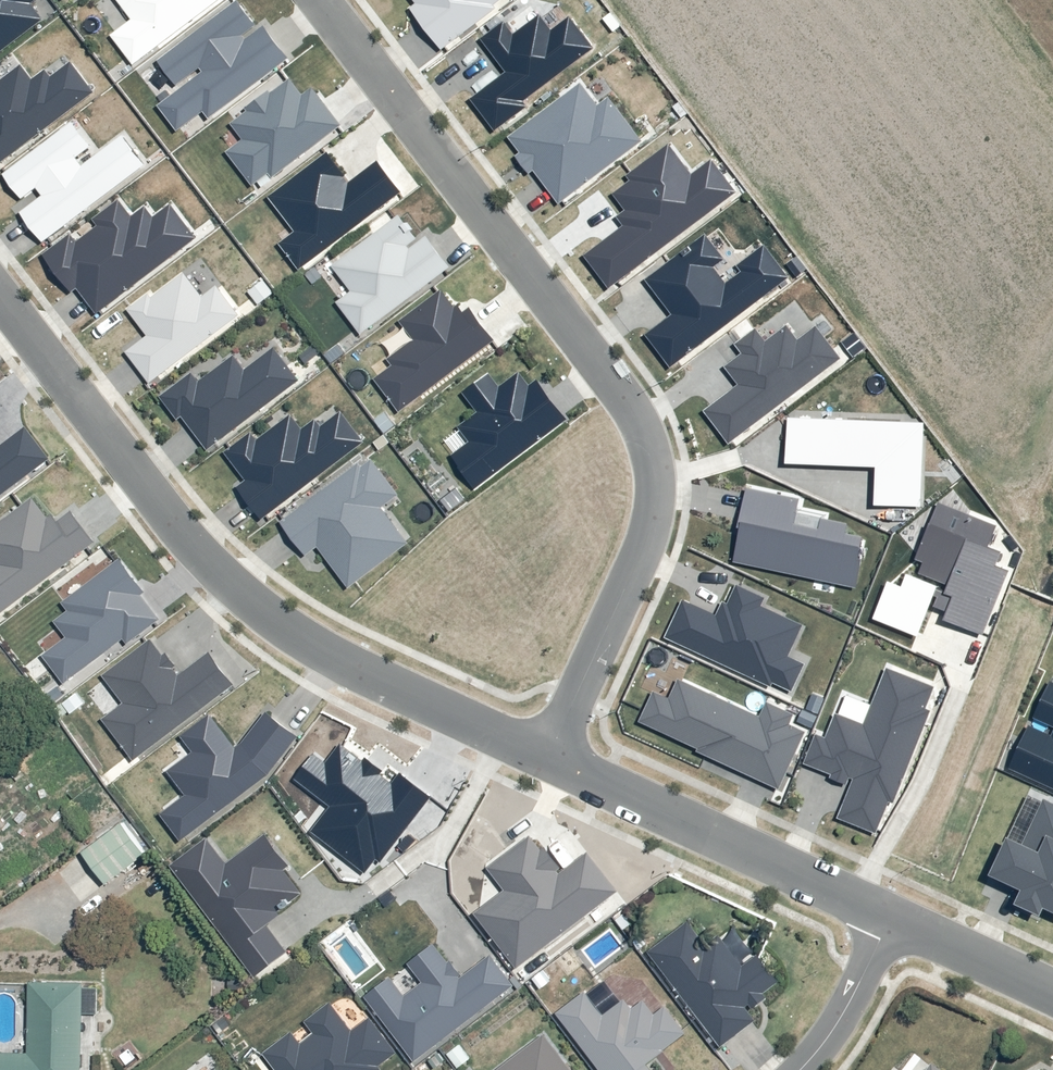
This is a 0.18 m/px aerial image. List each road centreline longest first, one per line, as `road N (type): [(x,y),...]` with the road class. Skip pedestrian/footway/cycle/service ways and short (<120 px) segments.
road 1 (residential): [(547,756),(639,558),(652,471),(643,428),(324,0)]
road 2 (residential): [(0,296),(216,579),(291,633),(383,677)]
road 3 (residential): [(547,756),(893,920)]
road 4 (residential): [(383,677),(547,756)]
road 5 (residential): [(800,1069),(847,1008),(893,920)]
road 6 (residential): [(893,920),(1052,995)]

